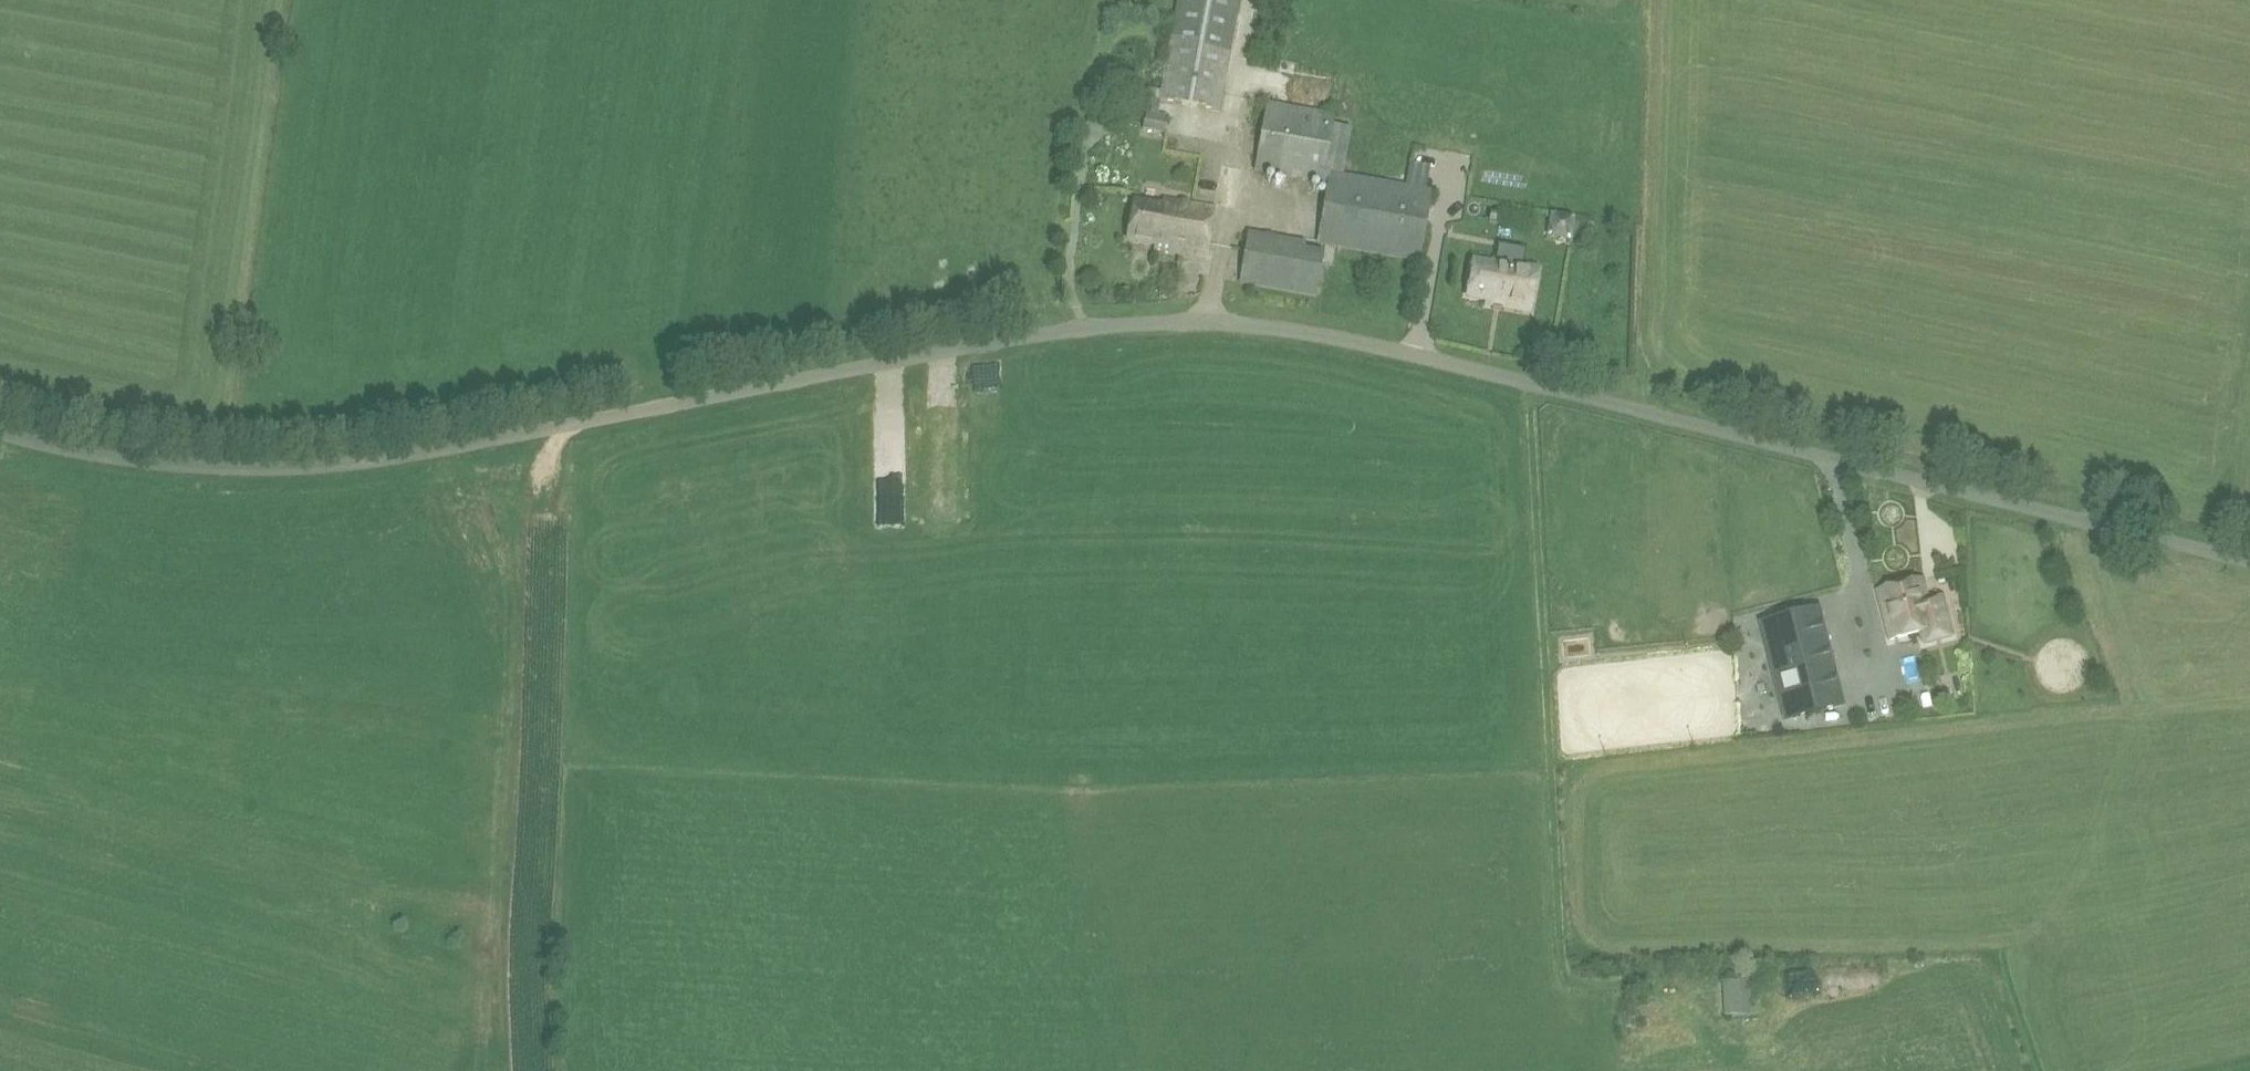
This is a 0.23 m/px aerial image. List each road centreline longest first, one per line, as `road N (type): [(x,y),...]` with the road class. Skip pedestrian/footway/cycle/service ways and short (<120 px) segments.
road 1 (unclassified): [(2249,560),(1660,414),(1264,329),(1077,326),(915,342),(597,420),(335,467),(169,464),(82,450),(0,424)]

